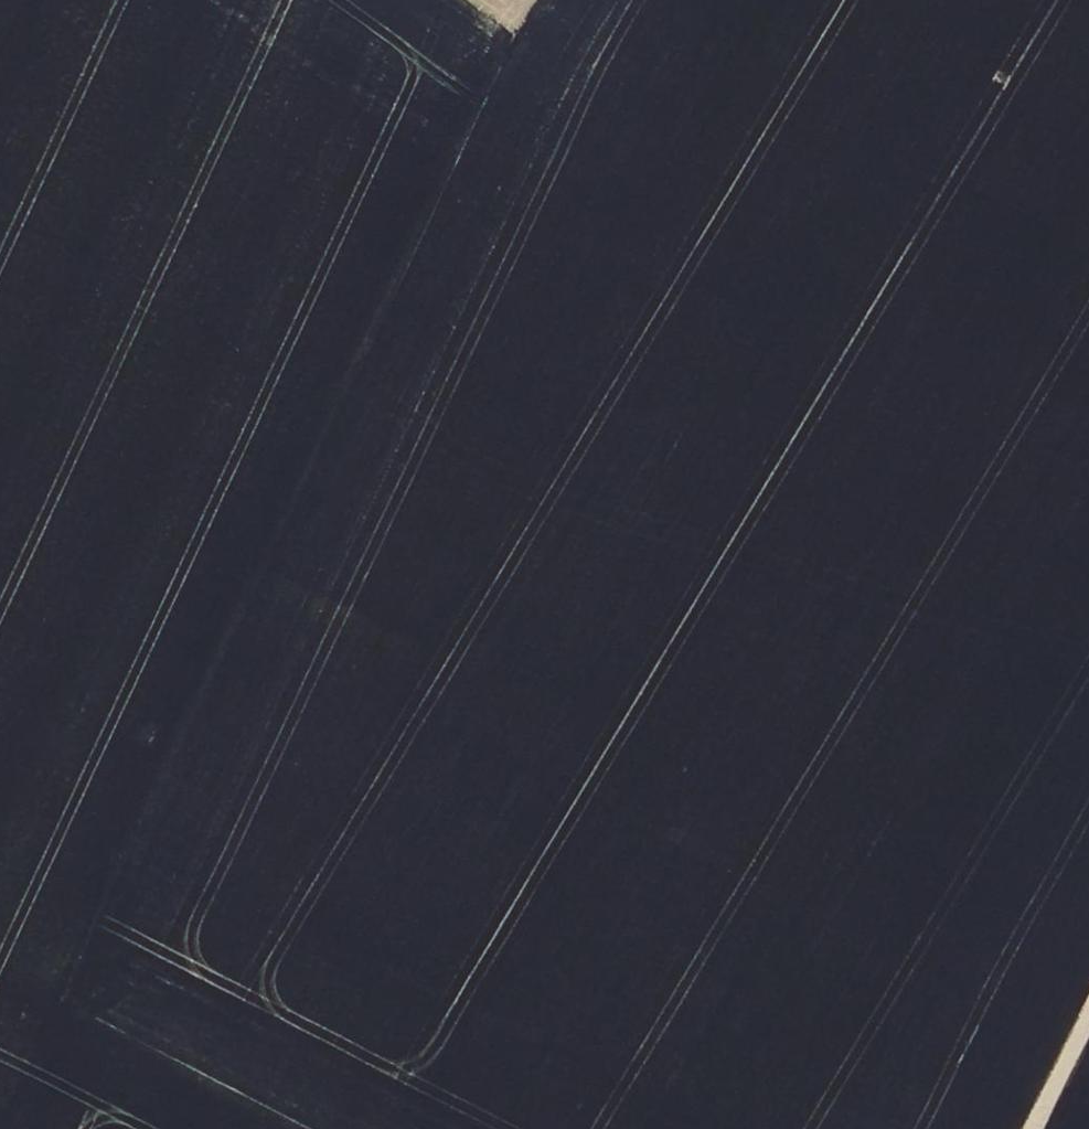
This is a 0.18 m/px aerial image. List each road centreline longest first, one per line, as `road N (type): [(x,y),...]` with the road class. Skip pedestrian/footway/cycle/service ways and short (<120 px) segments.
road 1 (track): [(1022,1128),(1088,1004)]

